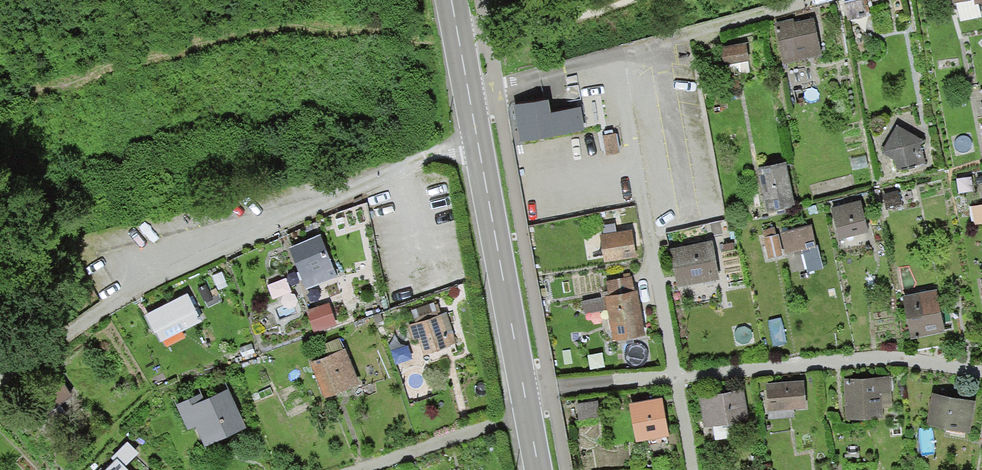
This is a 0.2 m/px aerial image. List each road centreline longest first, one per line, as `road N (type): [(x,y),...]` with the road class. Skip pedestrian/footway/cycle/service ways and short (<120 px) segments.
road 1 (tertiary): [(455,0),(543,469)]
road 2 (track): [(631,0),(604,13),(463,40)]

